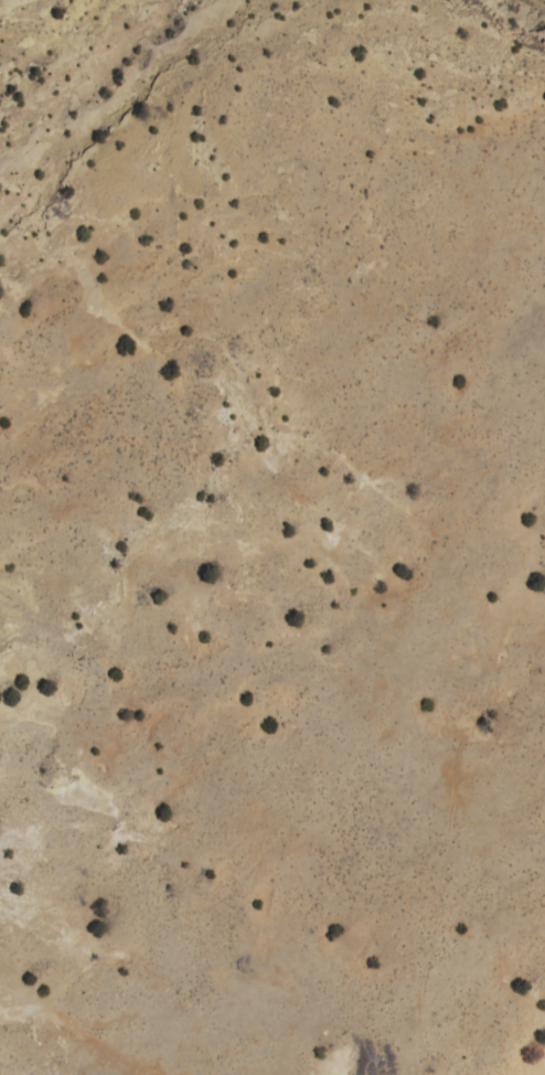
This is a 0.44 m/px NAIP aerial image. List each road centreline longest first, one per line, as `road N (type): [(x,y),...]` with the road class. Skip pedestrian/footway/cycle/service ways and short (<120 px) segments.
road 1 (track): [(0,1018),(266,1040)]

